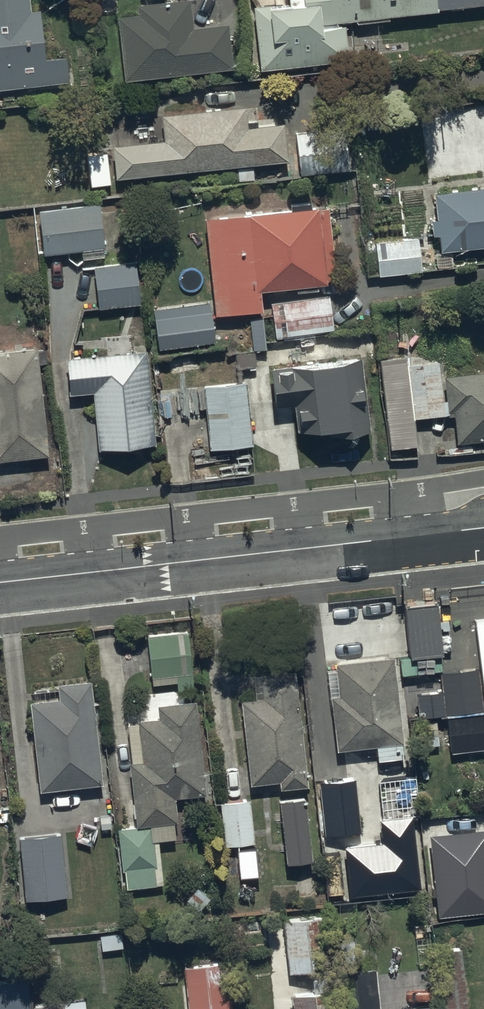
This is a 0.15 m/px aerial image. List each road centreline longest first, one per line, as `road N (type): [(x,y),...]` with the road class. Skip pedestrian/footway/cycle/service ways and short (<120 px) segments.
road 1 (residential): [(0,581),(483,527)]

